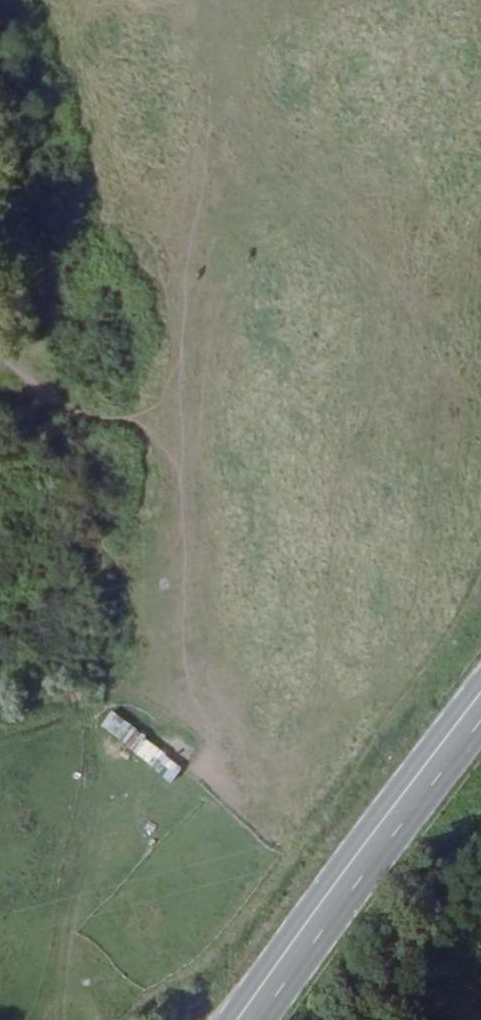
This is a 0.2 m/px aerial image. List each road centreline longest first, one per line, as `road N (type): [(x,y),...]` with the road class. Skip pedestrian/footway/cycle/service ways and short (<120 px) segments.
road 1 (secondary): [(480,701),(258,1019)]

